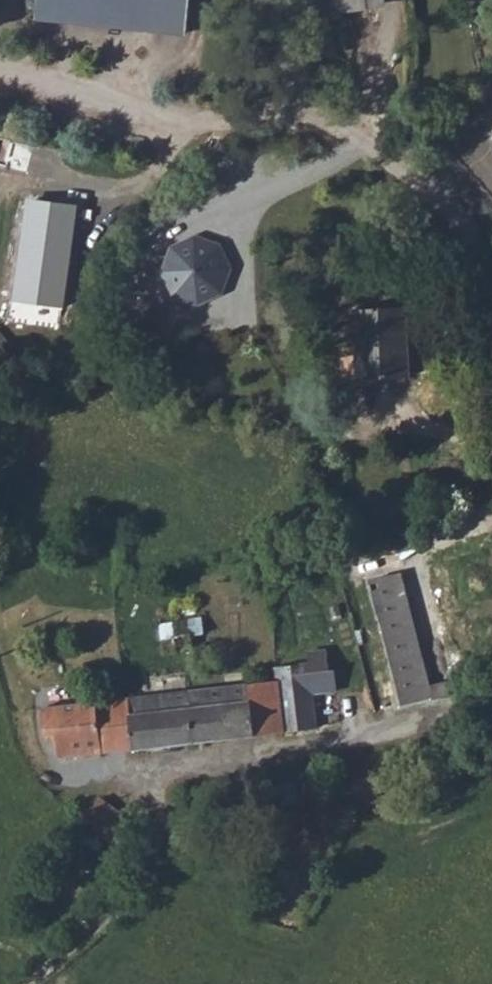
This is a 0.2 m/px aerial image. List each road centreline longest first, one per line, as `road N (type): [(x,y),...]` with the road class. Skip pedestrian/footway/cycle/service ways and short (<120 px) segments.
road 1 (track): [(294,97),(171,121),(0,67)]
road 2 (track): [(34,983),(228,784)]

